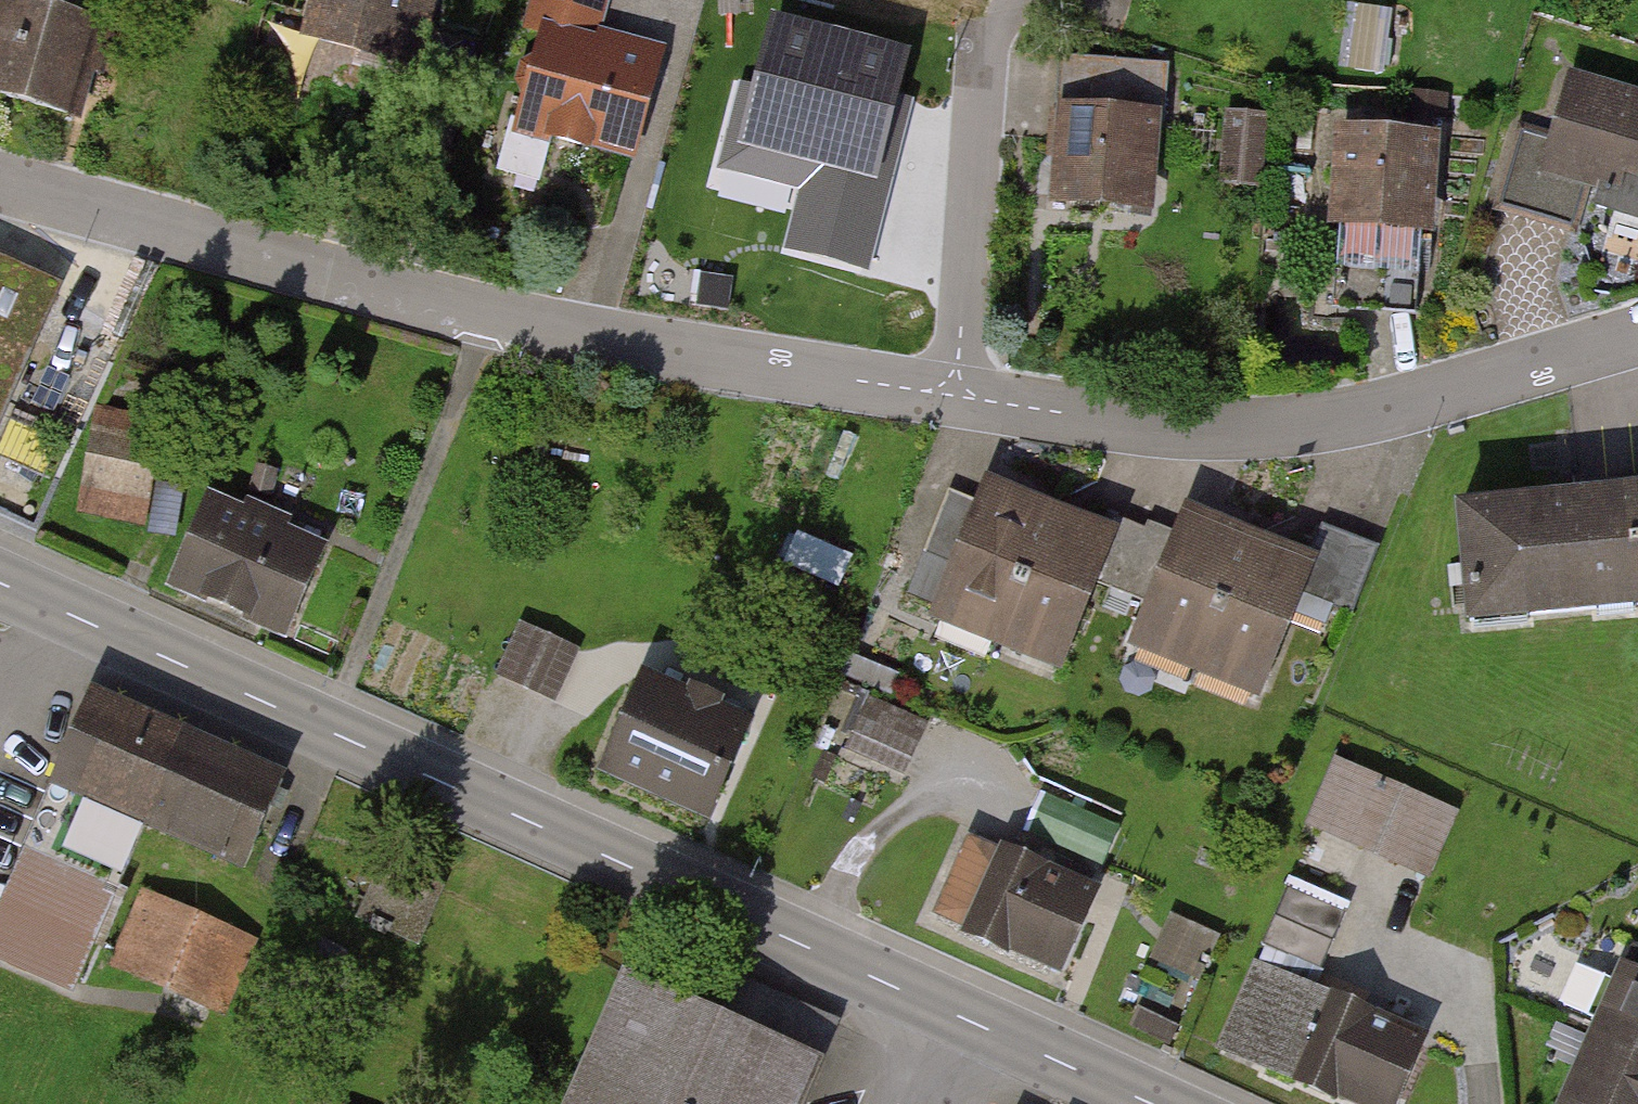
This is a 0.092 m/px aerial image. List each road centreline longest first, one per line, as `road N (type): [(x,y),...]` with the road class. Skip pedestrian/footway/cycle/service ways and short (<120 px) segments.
road 1 (residential): [(0,184),(486,319),(1188,428),(1412,406),(1637,337)]
road 2 (tertiary): [(0,583),(1155,1103)]

